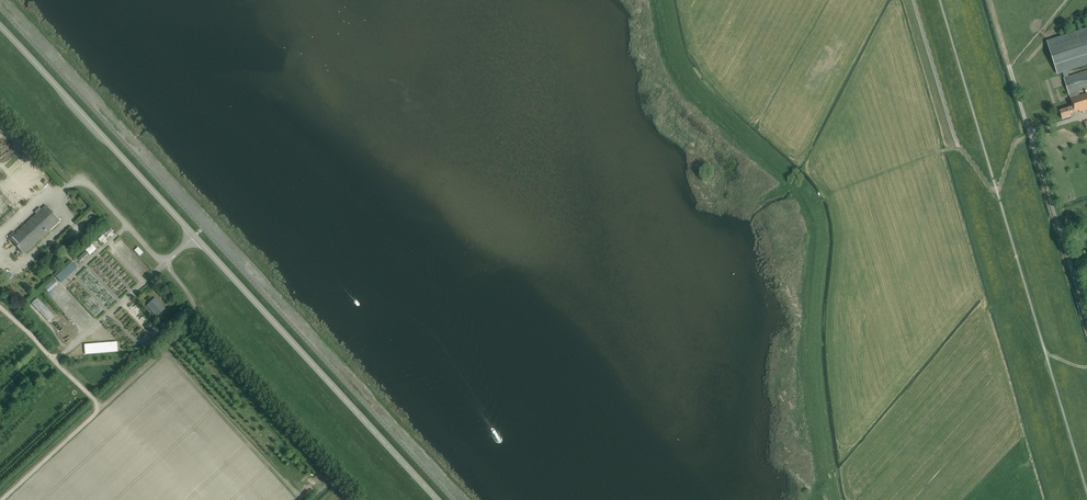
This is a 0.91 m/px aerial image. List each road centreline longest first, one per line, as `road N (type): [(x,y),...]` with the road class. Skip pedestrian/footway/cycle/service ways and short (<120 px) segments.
road 1 (track): [(657,0),(676,66),(808,198),(818,226),(816,394),(834,499)]
road 2 (tertiary): [(195,236),(437,499)]
road 3 (tertiary): [(0,26),(195,236)]
road 4 (track): [(1031,134),(1016,140),(1000,187),(993,189),(955,148),(809,202)]
road 5 (unclassified): [(164,263),(190,299),(199,333),(337,481)]
road 6 (unclassified): [(1086,317),(1022,107)]
road 7 (track): [(960,149),(914,0)]
road 8 (unclassified): [(164,263),(87,183),(64,189)]
road 9 (track): [(1022,107),(1010,69),(1067,0)]

